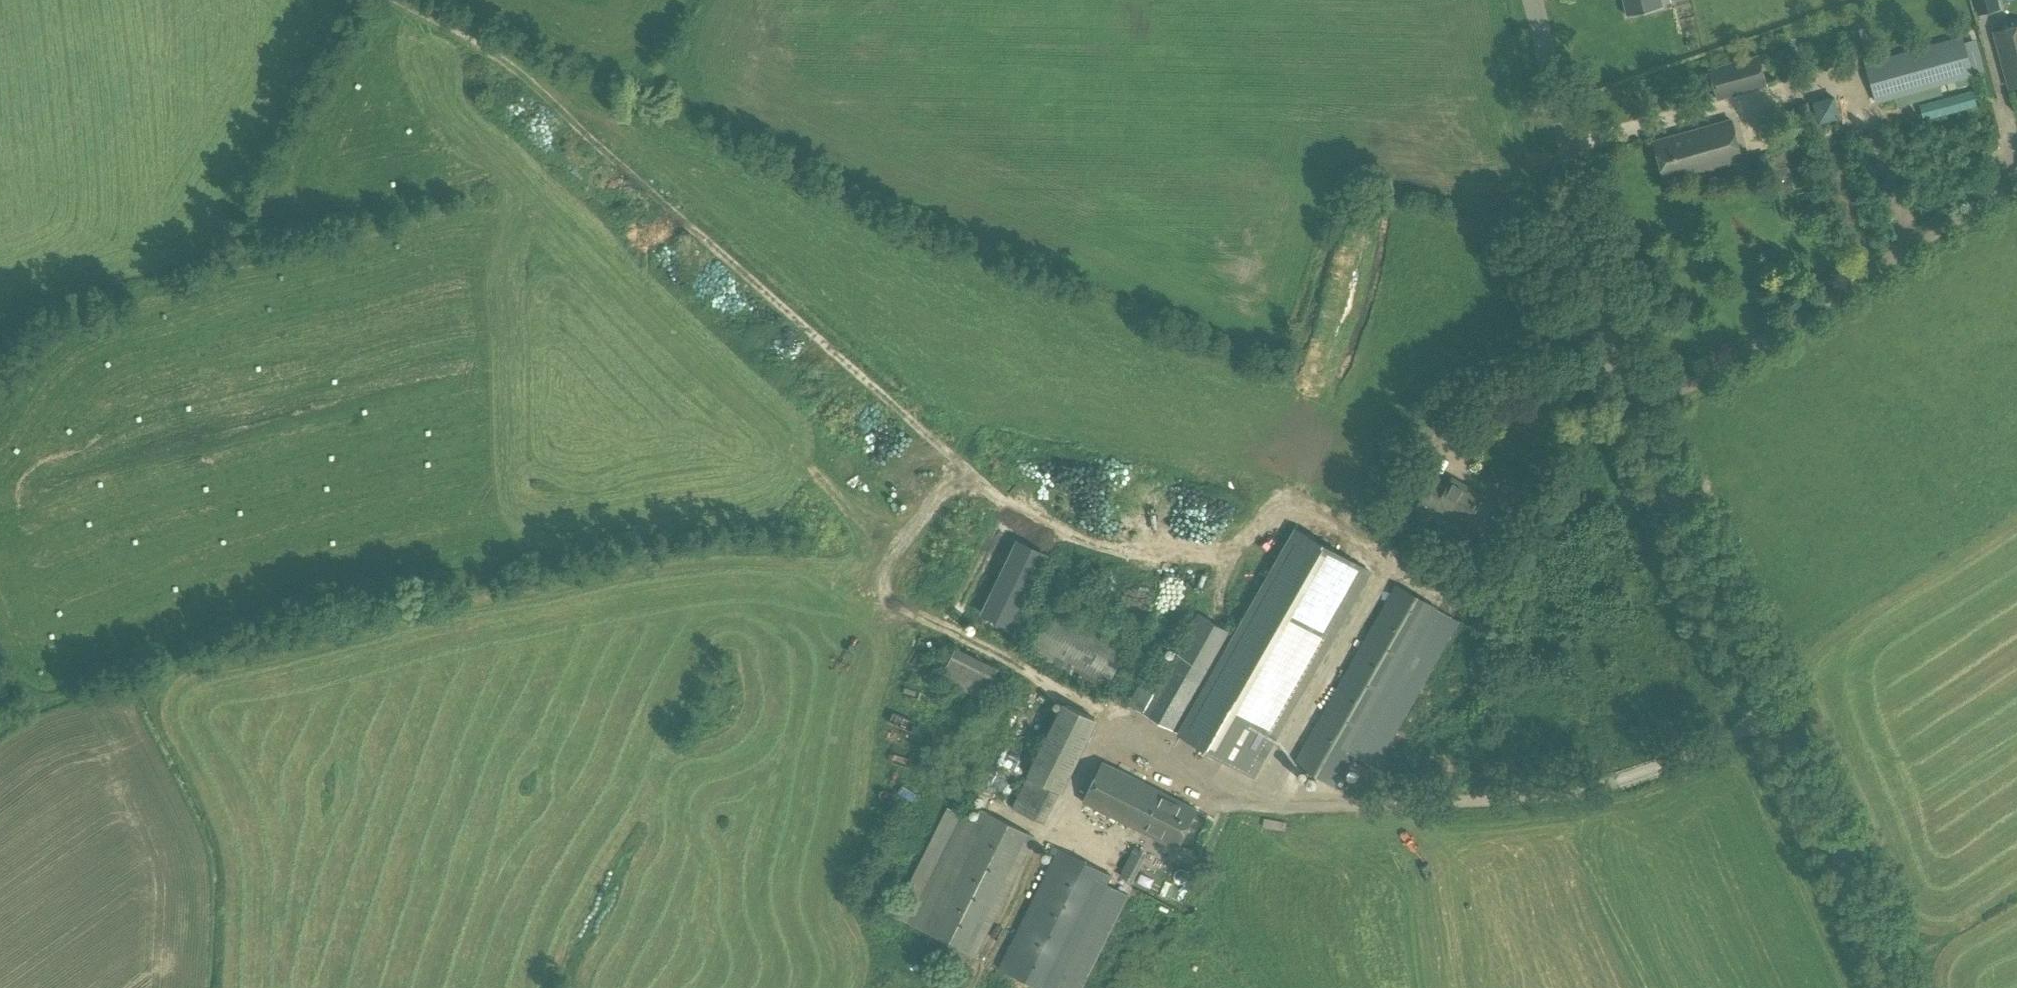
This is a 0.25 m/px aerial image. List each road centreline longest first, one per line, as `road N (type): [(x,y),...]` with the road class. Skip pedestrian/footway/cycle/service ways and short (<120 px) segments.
road 1 (tertiary): [(1910,987),(1645,419),(1540,0)]

